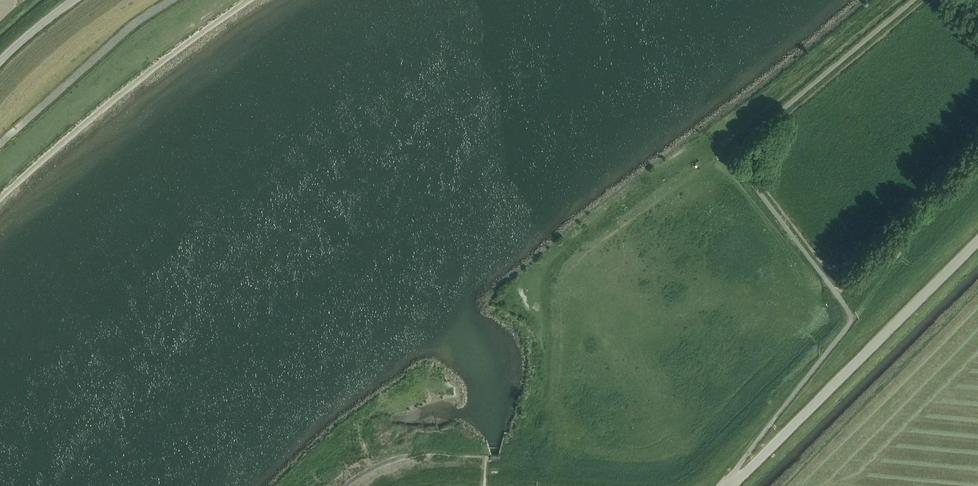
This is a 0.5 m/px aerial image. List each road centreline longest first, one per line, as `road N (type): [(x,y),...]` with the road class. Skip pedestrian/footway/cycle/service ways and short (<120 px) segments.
road 1 (unclassified): [(732,485),(977,243)]

